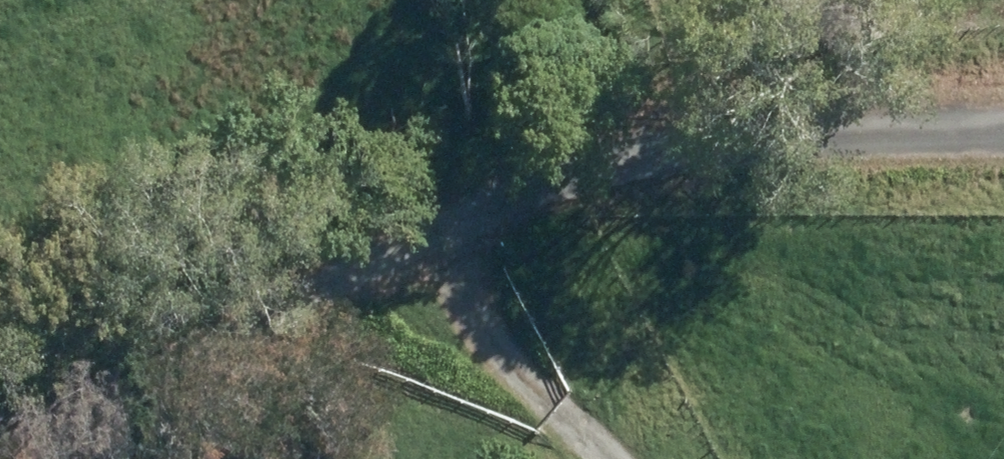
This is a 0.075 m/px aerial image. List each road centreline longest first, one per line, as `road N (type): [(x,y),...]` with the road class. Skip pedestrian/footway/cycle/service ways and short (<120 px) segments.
road 1 (track): [(1003,100),(732,97),(0,456)]
road 2 (track): [(598,458),(509,382),(430,246)]

